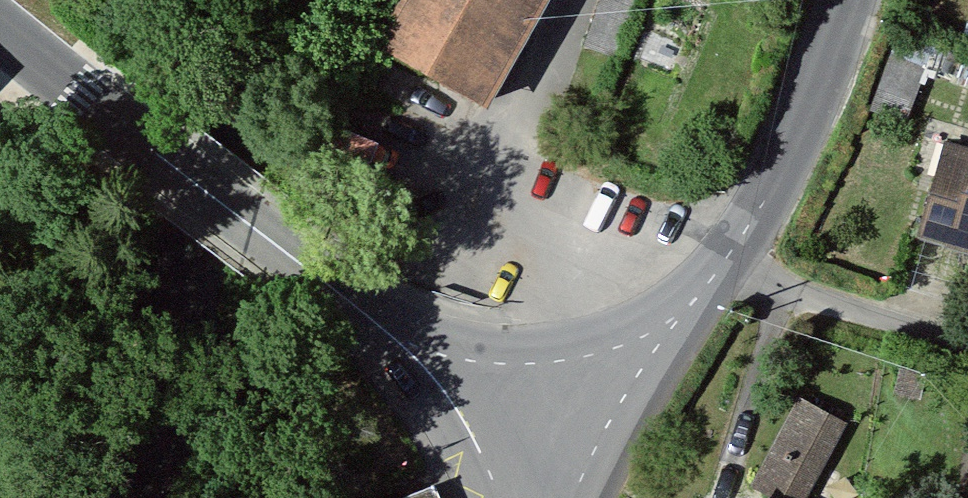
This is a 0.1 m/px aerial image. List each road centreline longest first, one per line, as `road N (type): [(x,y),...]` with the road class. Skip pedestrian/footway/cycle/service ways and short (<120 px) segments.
road 1 (tertiary): [(847,0),(778,174),(723,262),(543,444)]
road 2 (tertiary): [(253,229),(543,444)]
road 3 (tertiary): [(0,34),(159,157)]

